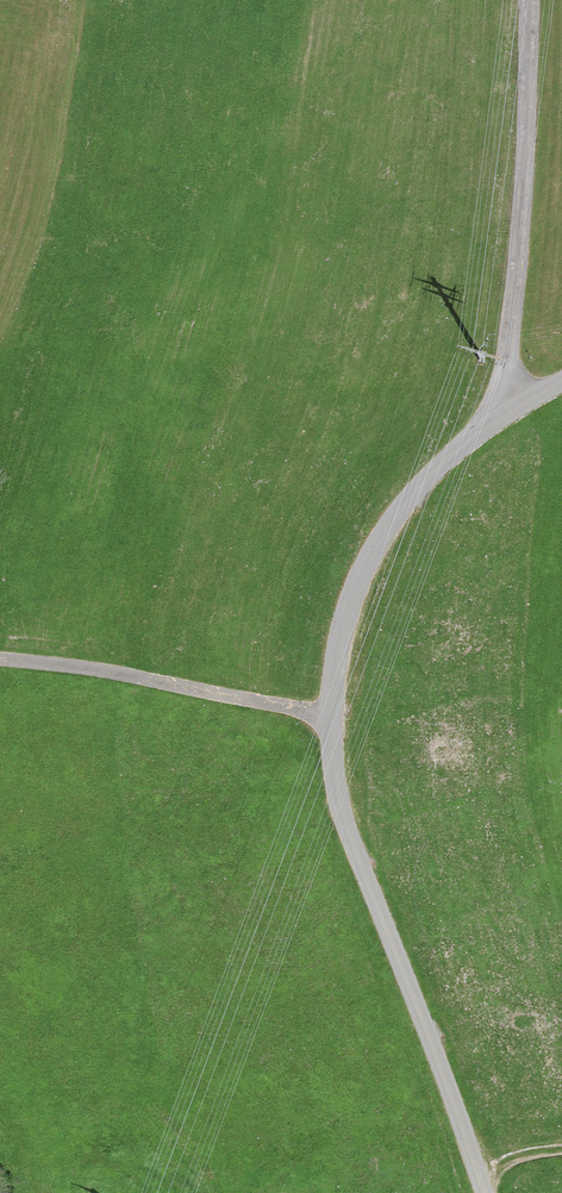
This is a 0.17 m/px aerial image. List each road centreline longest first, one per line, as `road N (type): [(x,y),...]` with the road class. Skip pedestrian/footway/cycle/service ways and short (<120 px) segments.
road 1 (residential): [(509,411),(400,514),(357,588),(337,666),(333,757),(345,821),(485,1192)]
road 2 (residential): [(530,0),(509,411)]
road 3 (track): [(335,718),(0,664)]

